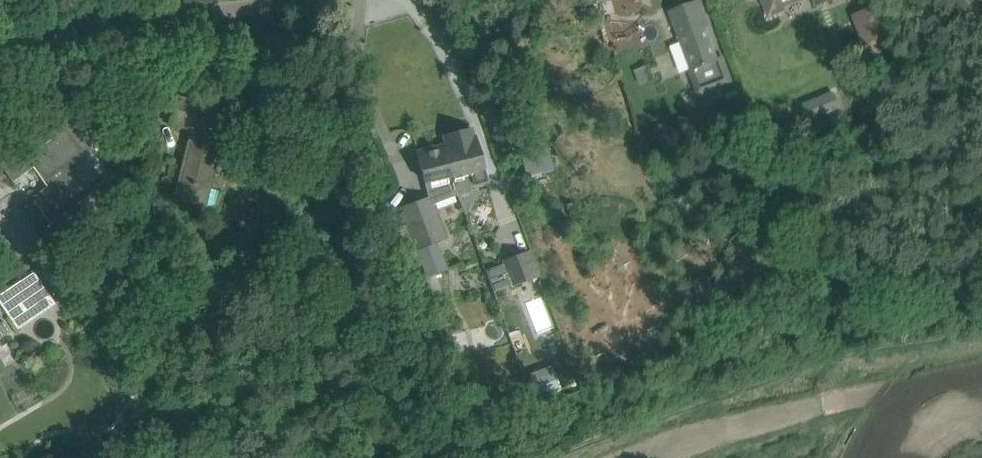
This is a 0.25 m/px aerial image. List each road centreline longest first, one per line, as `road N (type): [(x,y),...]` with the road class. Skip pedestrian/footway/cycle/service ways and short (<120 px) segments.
road 1 (unclassified): [(0,53),(306,0)]

